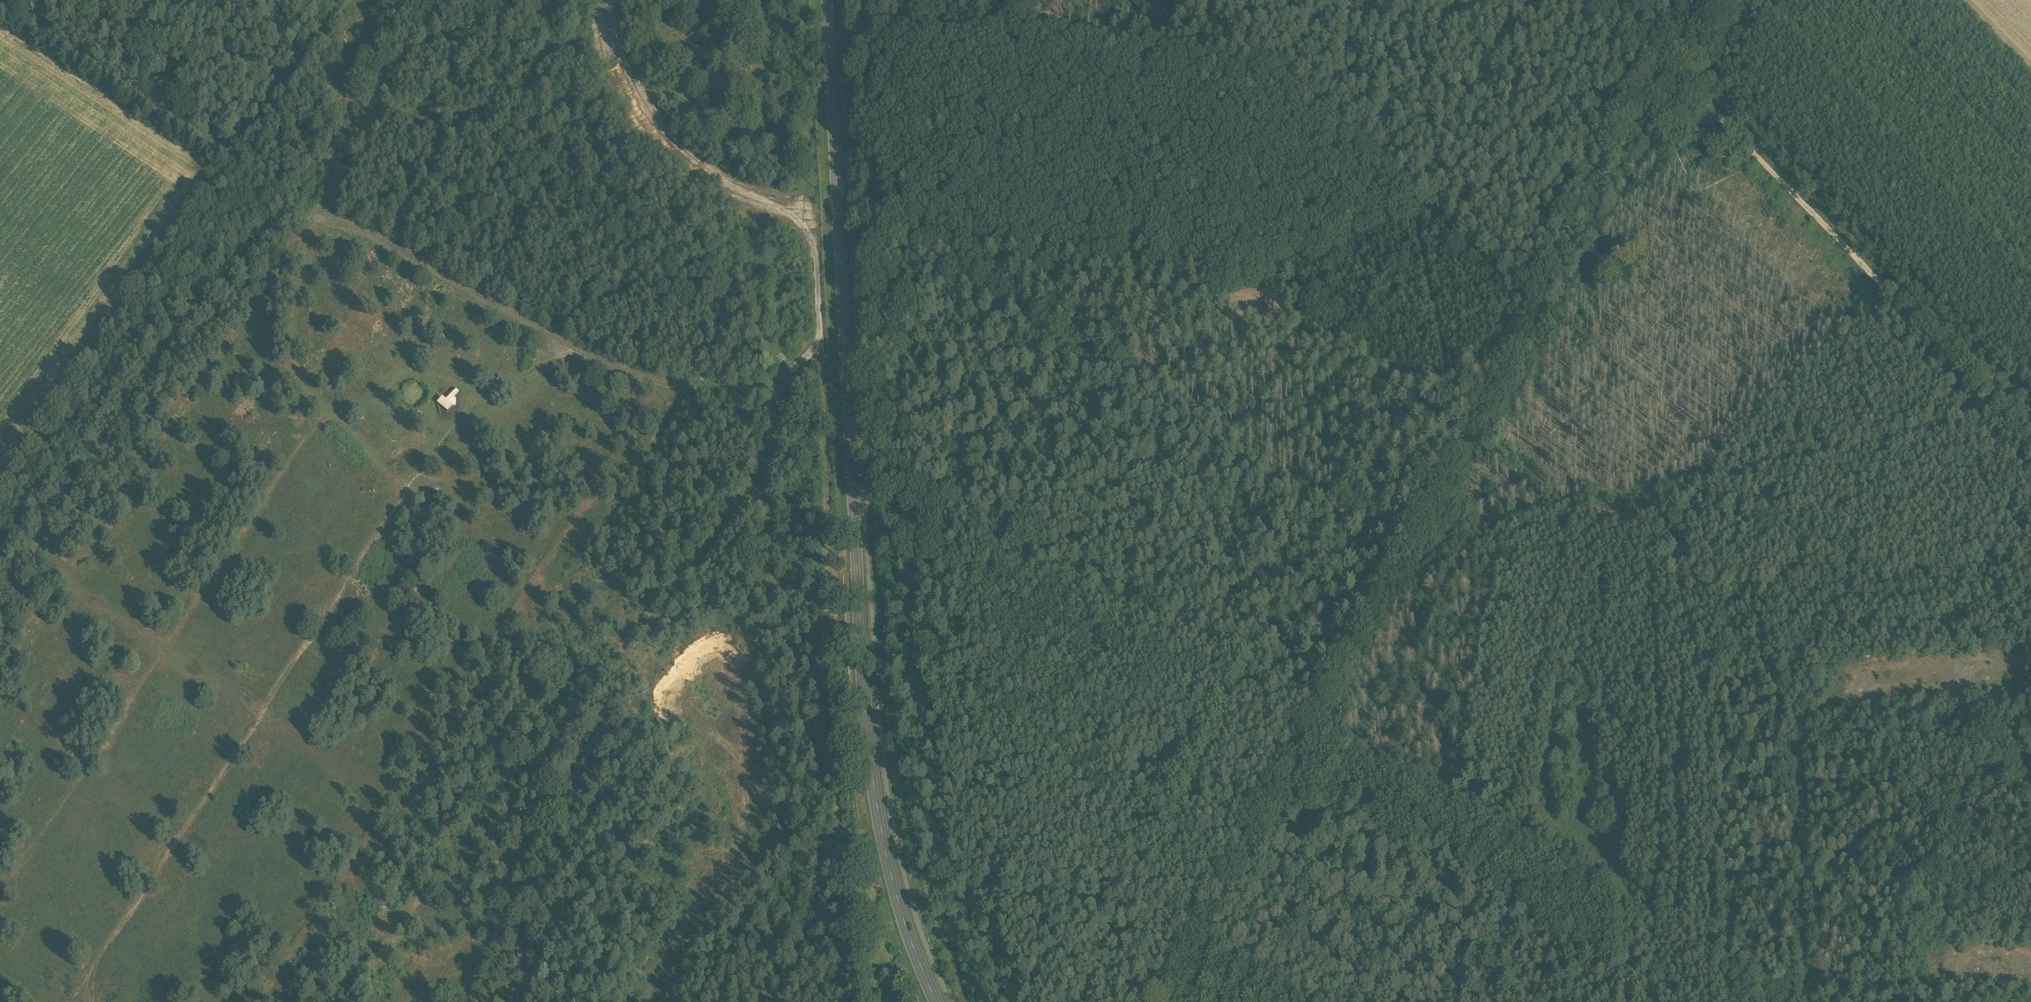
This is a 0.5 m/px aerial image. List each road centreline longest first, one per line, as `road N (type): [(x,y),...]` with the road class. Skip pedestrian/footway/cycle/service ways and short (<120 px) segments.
road 1 (primary): [(827,0),(873,777),(894,882),(938,1001)]
road 2 (track): [(0,600),(229,268),(283,224),(314,218)]
road 3 (track): [(1813,1001),(1809,729),(1859,697),(2030,673)]
road 4 (track): [(1689,91),(2030,434)]
road 5 (track): [(845,303),(857,302),(1041,0)]
road 6 (track): [(0,27),(213,164),(206,175)]
road 7 (track): [(1813,991),(2030,986)]
road 8 (track): [(1597,0),(1689,91)]

